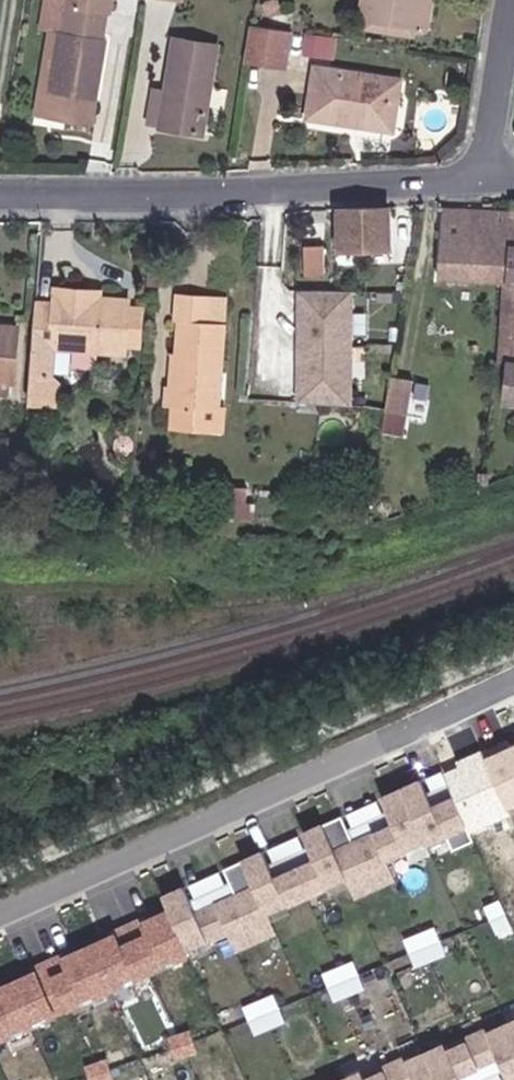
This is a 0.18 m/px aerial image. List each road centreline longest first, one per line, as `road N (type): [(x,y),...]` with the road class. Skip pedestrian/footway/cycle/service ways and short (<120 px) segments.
road 1 (residential): [(0,915),(513,682)]
road 2 (track): [(513,649),(0,878)]
road 3 (residential): [(0,188),(484,178)]
road 4 (residential): [(484,178),(511,0)]

